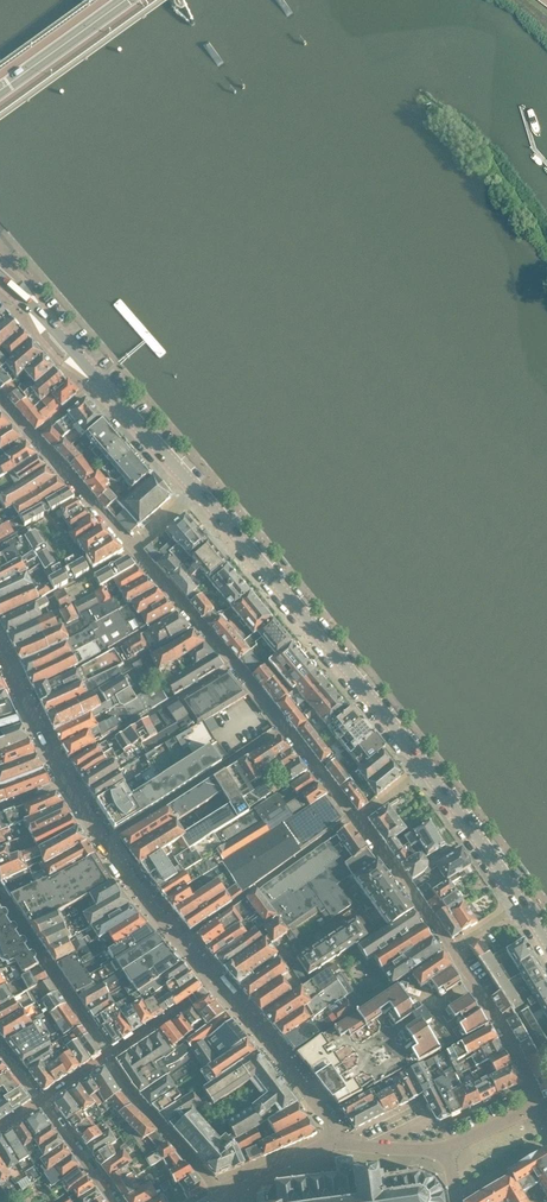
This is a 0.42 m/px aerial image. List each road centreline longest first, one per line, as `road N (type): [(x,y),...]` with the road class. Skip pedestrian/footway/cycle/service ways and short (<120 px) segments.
road 1 (tertiary): [(546,943),(423,767),(196,491)]
road 2 (residential): [(132,546),(284,727),(474,984)]
road 3 (residential): [(0,892),(111,1054),(115,1074),(214,1185),(234,1196)]
road 4 (tertiary): [(196,491),(0,279)]
road 5 (unclassified): [(445,1149),(339,1141),(243,1182),(234,1196)]
road 6 (residential): [(0,398),(132,546)]
road 7 (residential): [(114,1201),(0,1048)]
road 8 (tertiary): [(0,93),(130,0)]
road 9 (residential): [(474,984),(532,1090),(533,1110)]

